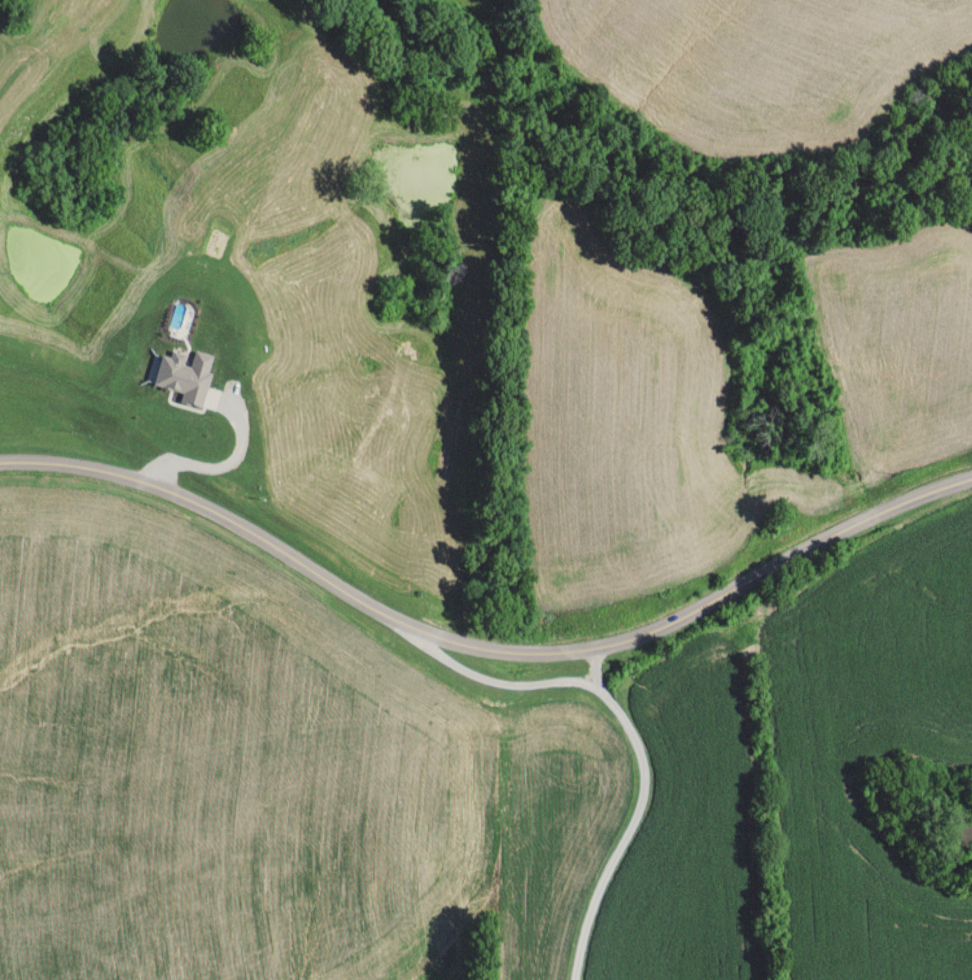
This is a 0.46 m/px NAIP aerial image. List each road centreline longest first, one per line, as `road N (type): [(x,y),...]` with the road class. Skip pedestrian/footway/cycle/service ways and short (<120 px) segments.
road 1 (tertiary): [(0,463),(84,470),(211,511),(409,629),(489,652),(583,650),(645,636),(971,487)]
road 2 (residential): [(592,649),(599,689),(650,774),(650,802),(603,891),(579,979)]
road 3 (residential): [(599,689),(569,681),(523,687),(469,675),(440,658),(423,634)]

